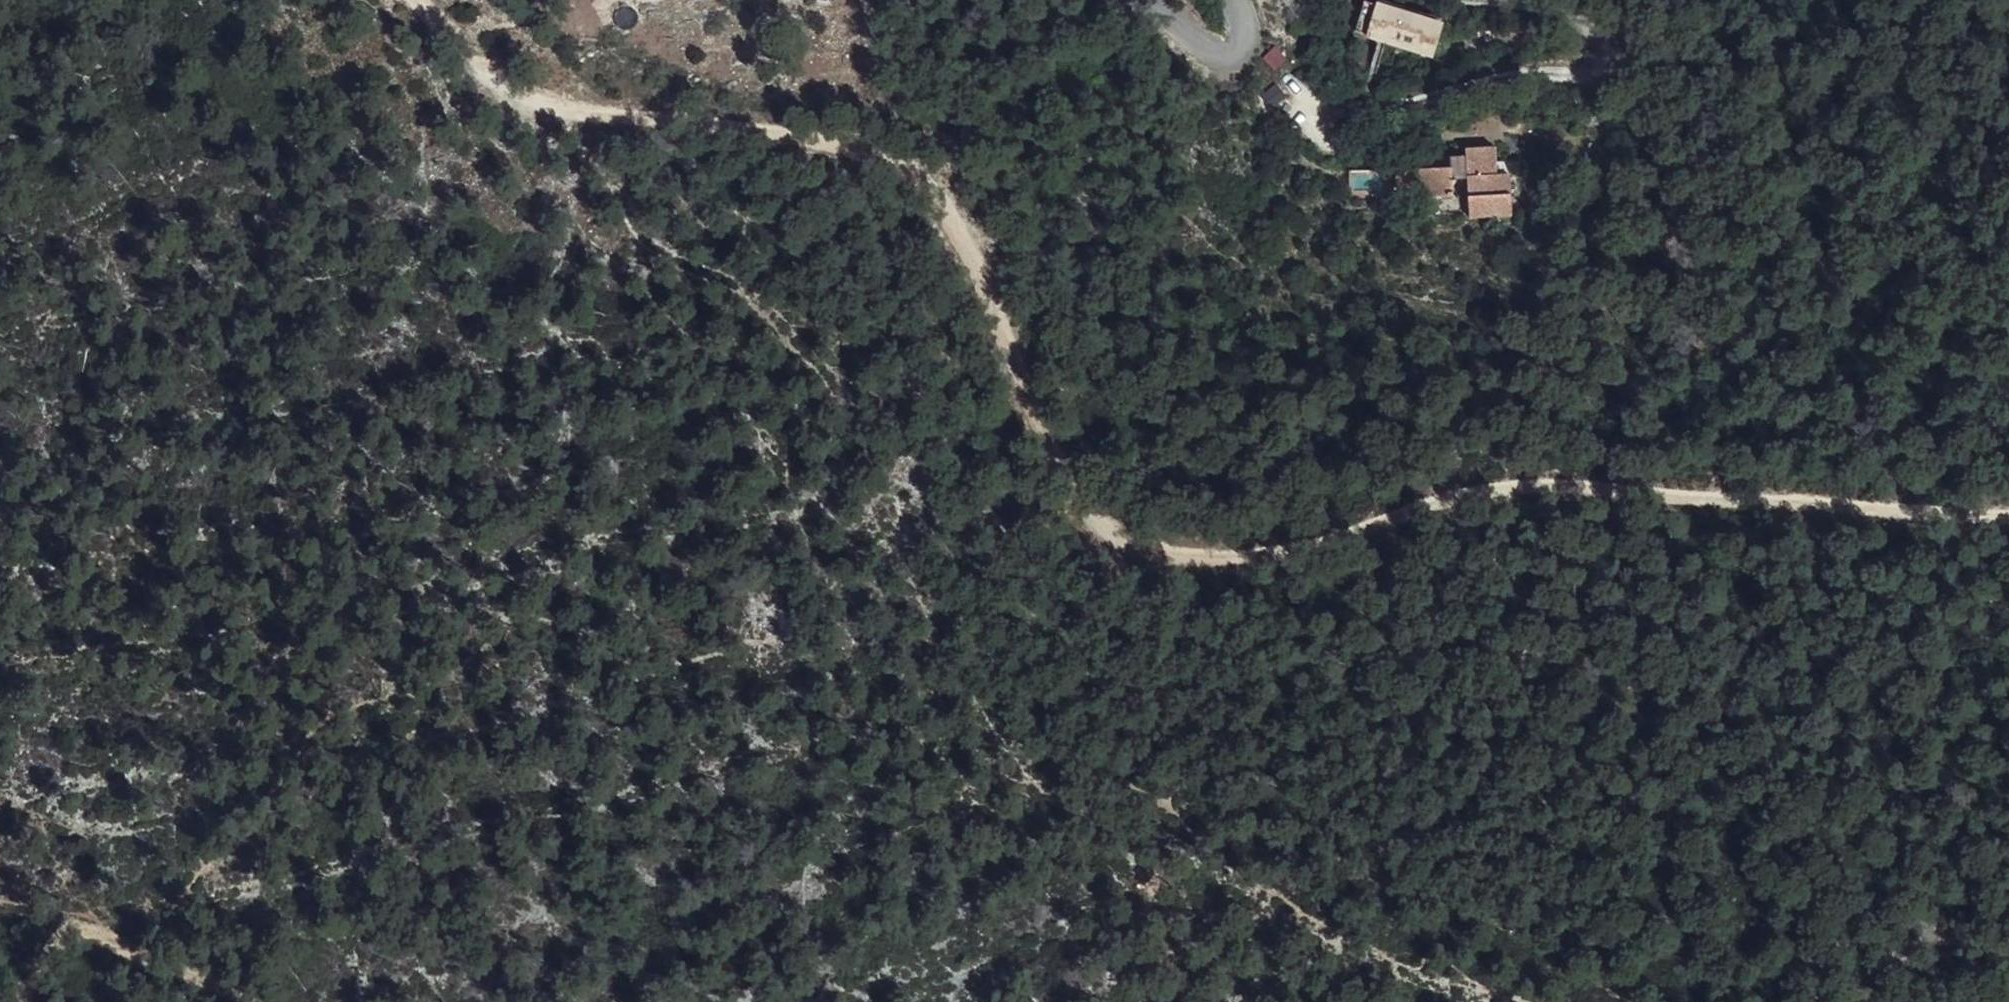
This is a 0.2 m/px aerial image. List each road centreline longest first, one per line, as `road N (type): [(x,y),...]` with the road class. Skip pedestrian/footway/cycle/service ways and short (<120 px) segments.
road 1 (track): [(418,0),(502,88),(605,113),(789,124),(918,156),(964,234),(1045,441),(1096,513),(1176,559),(1248,561),(1564,498),(2008,519)]
road 2 (track): [(1516,0),(1598,29),(1603,67),(1490,78),(1400,99)]
road 3 (track): [(289,1001),(132,950)]
road 4 (residential): [(1229,0),(1238,29),(1217,55),(1134,0)]

